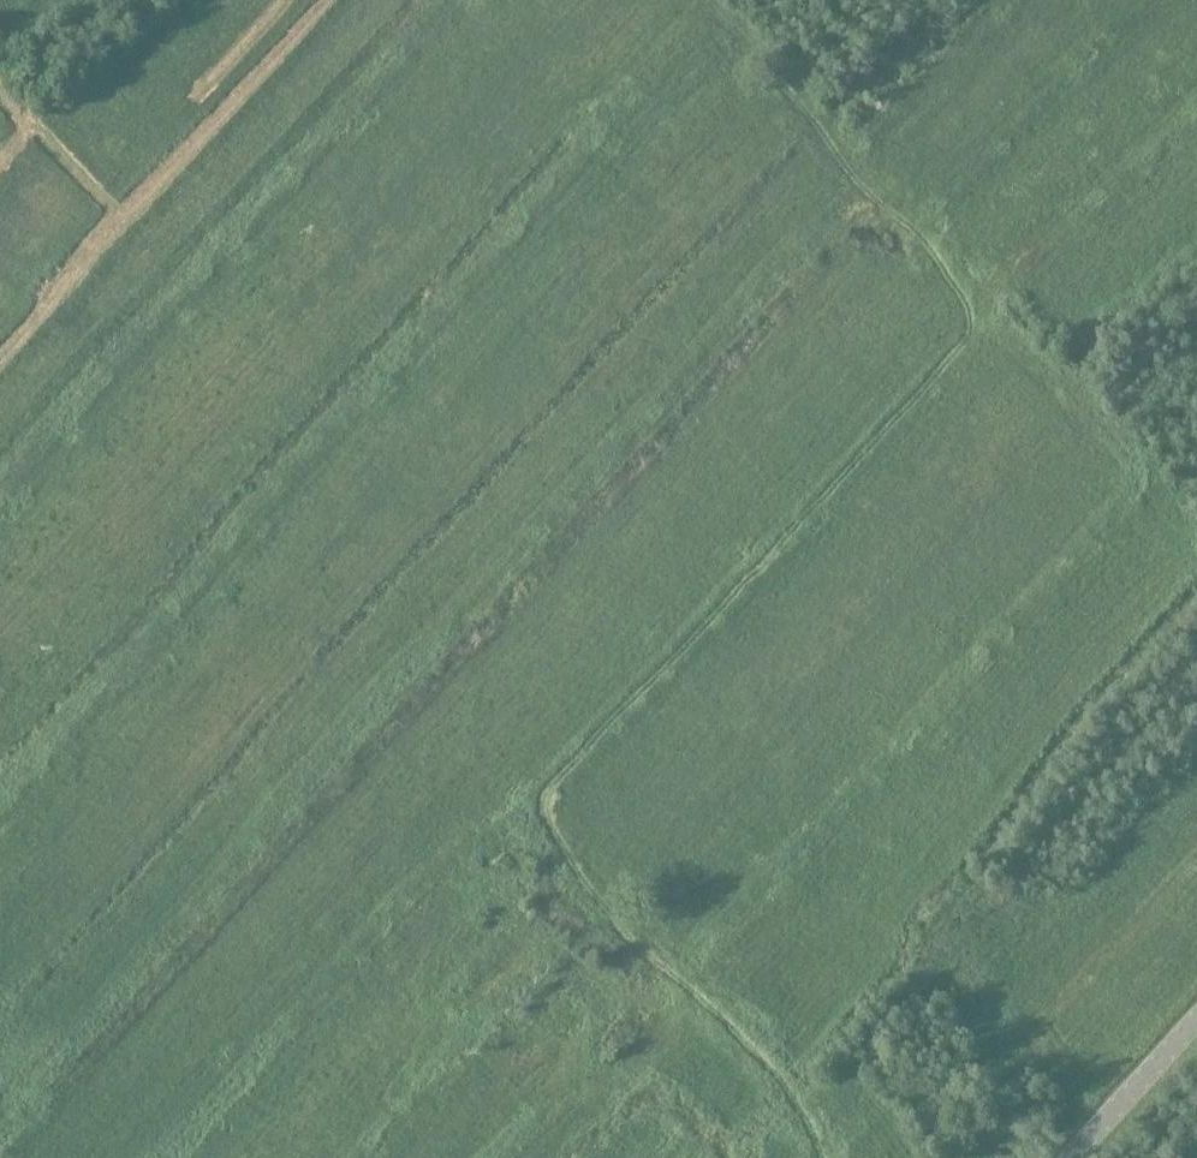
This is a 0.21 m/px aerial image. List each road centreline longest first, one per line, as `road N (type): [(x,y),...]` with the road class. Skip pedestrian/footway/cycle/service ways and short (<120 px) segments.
road 1 (tertiary): [(1071,1157),(1196,1022)]

